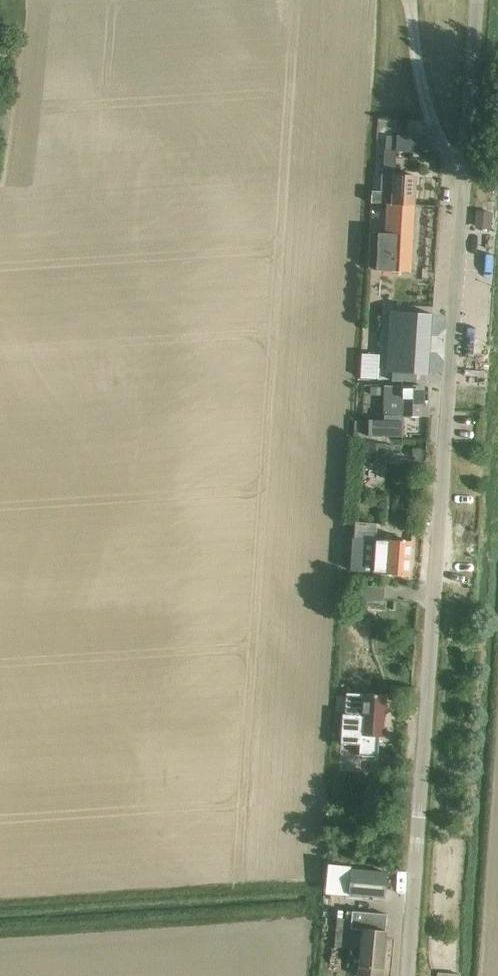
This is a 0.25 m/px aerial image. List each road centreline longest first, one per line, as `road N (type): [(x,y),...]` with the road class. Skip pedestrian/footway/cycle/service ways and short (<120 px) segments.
road 1 (unclassified): [(405,975),(474,0)]

